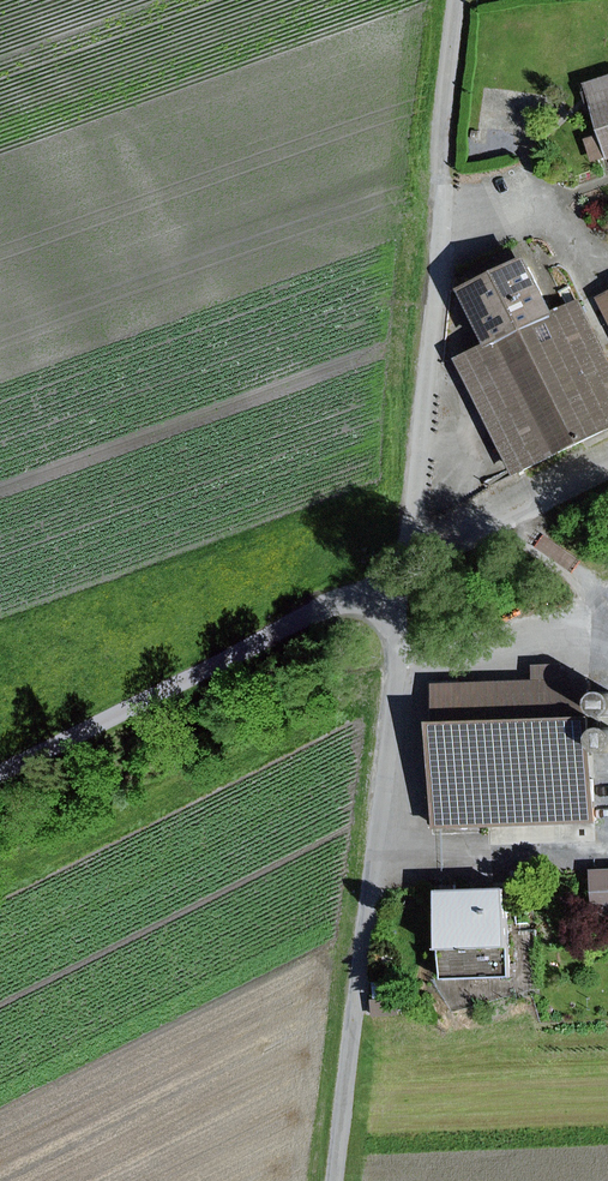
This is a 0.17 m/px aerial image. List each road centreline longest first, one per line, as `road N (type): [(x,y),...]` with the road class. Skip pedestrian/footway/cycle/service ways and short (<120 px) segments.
road 1 (unclassified): [(341,1180),(410,643),(456,0)]
road 2 (track): [(0,771),(607,470)]

